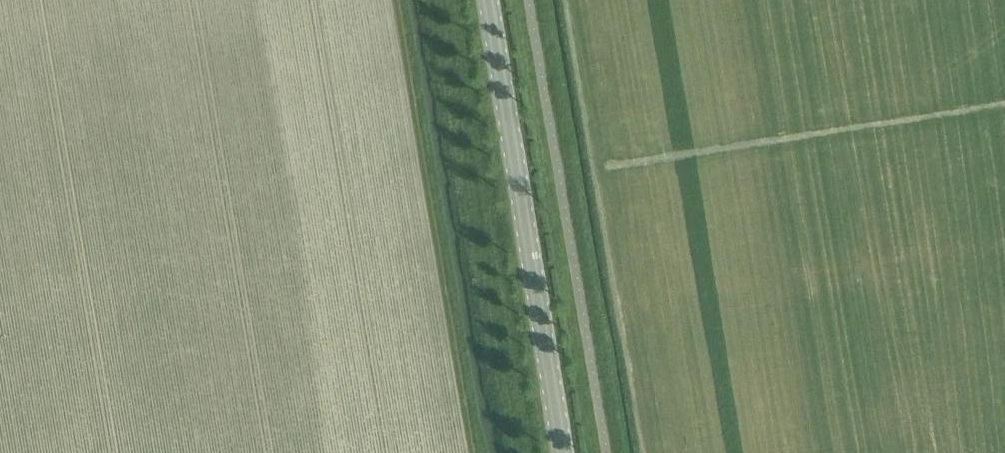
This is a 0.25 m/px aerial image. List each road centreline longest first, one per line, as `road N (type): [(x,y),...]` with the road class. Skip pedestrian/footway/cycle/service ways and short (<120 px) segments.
road 1 (track): [(472,452),(392,0)]
road 2 (track): [(441,0),(519,452)]
road 3 (tertiary): [(562,452),(489,0)]

